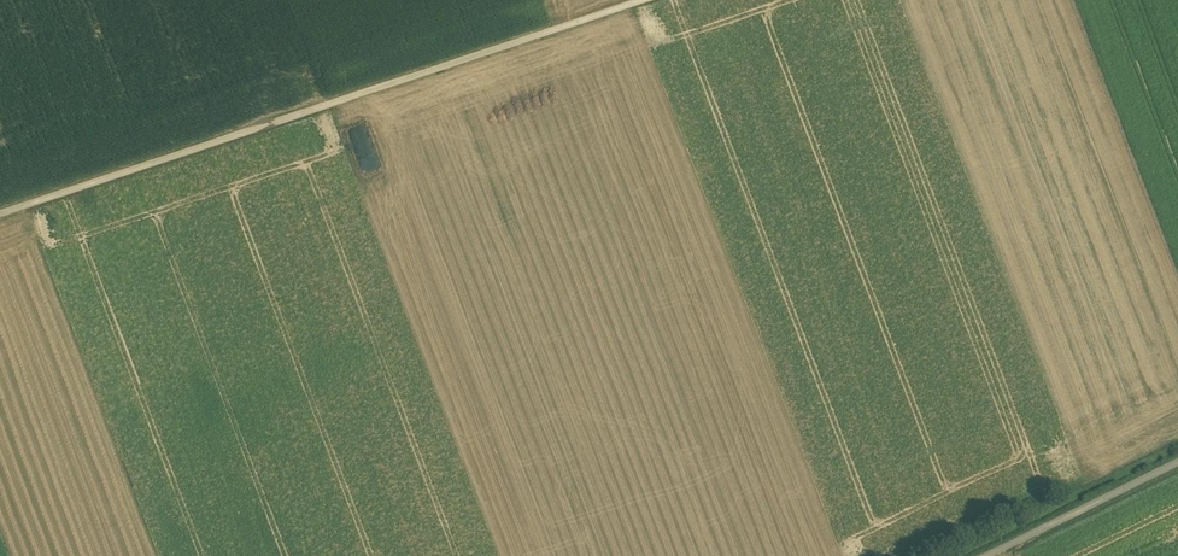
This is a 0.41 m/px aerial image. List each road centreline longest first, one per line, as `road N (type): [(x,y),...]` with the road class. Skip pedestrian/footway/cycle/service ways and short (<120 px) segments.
road 1 (track): [(0,213),(641,0)]
road 2 (track): [(987,555),(1177,461)]

